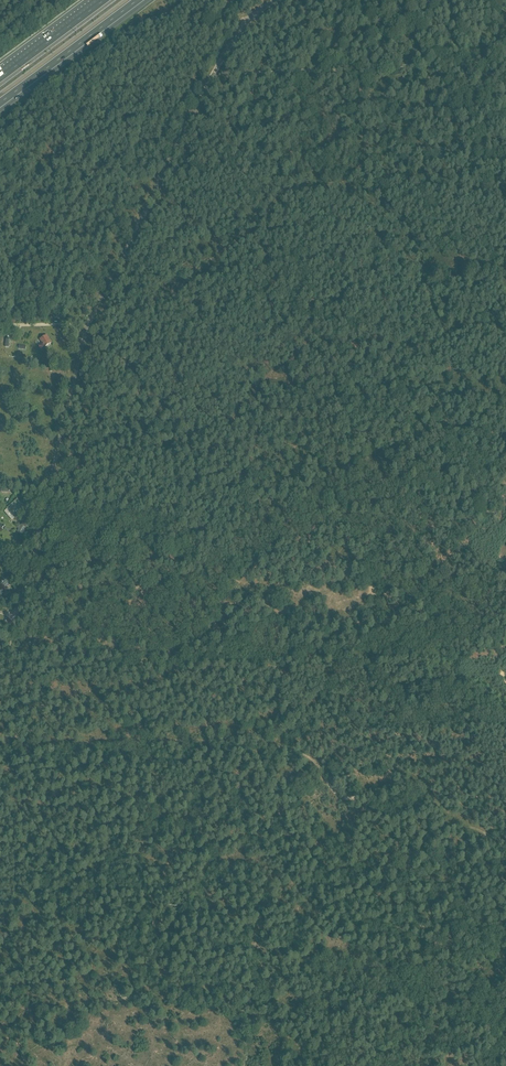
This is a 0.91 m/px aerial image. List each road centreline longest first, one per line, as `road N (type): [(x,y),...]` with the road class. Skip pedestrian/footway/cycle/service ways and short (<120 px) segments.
road 1 (unclassified): [(14,614),(35,562),(91,320),(219,64),(275,0)]
road 2 (track): [(0,998),(49,1009),(402,973),(460,823)]
road 3 (track): [(0,747),(268,739),(314,761),(340,795),(413,783),(460,823)]
road 4 (track): [(212,75),(505,60)]
road 5 (motorway): [(0,105),(137,0)]
road 6 (motorway): [(100,0),(0,75)]

